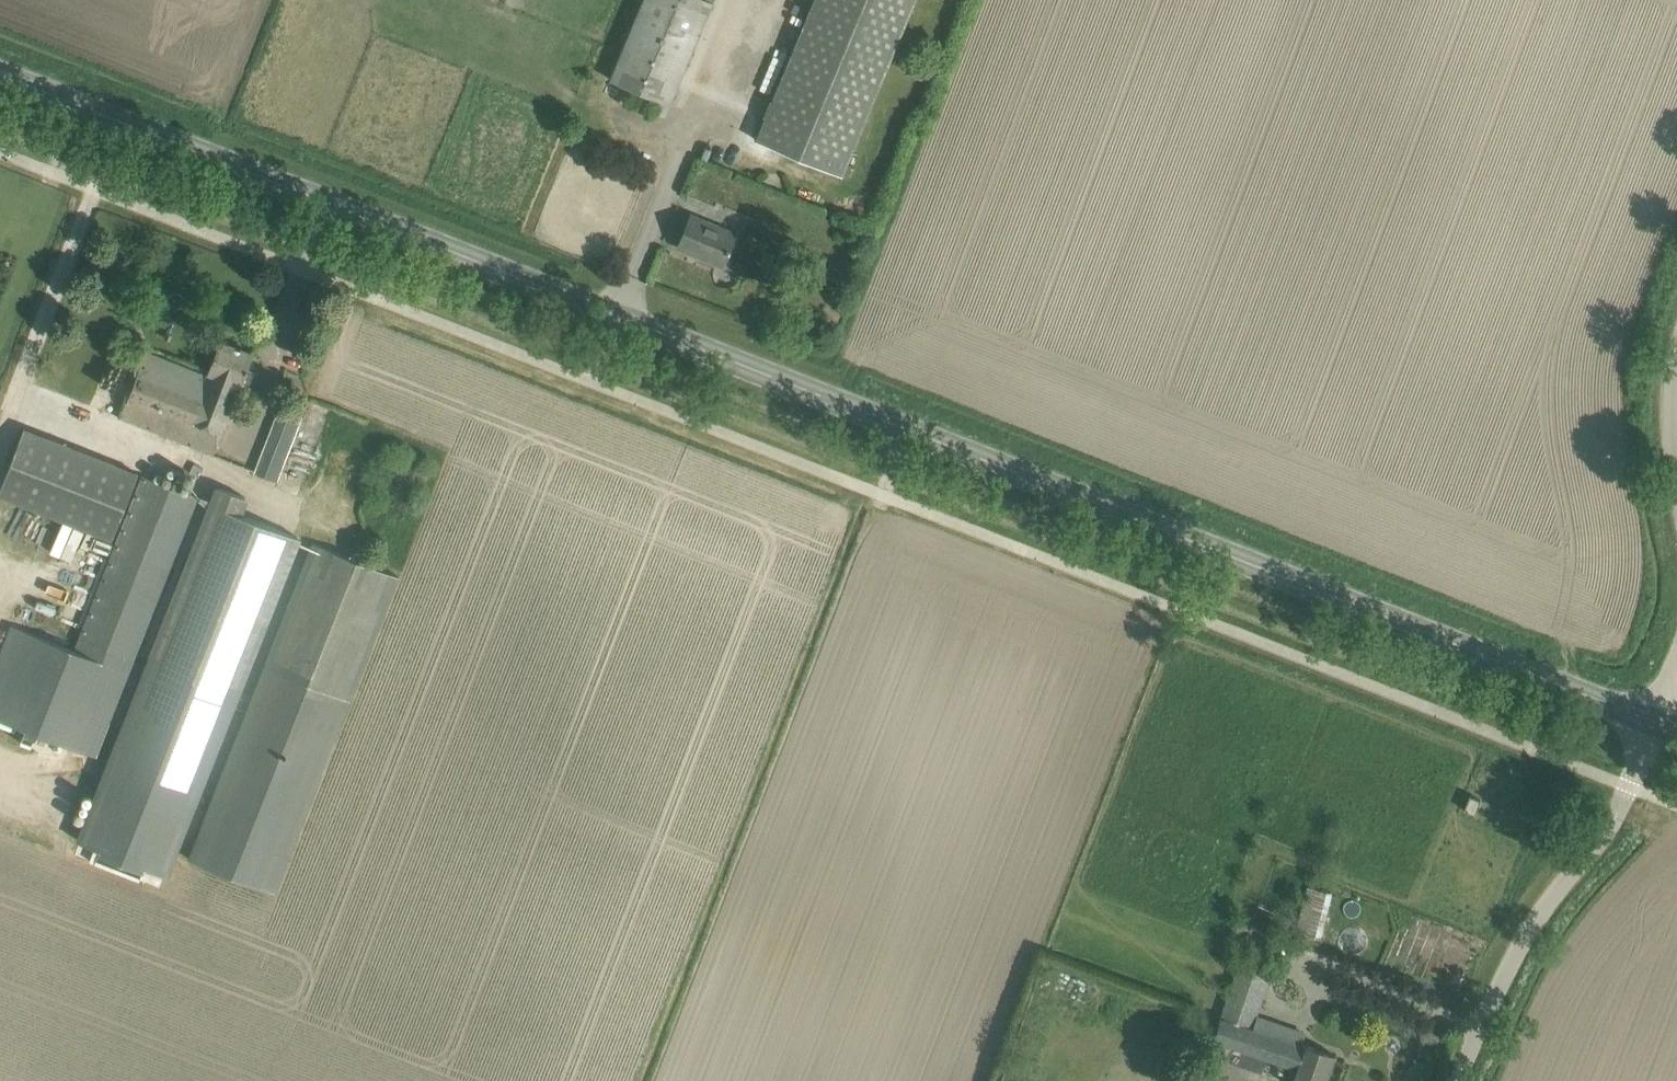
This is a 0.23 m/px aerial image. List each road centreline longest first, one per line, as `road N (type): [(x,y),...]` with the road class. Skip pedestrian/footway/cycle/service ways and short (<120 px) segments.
road 1 (tertiary): [(1651,725),(0,77)]
road 2 (unclassified): [(1460,1080),(1525,936),(1607,835),(1651,725)]

